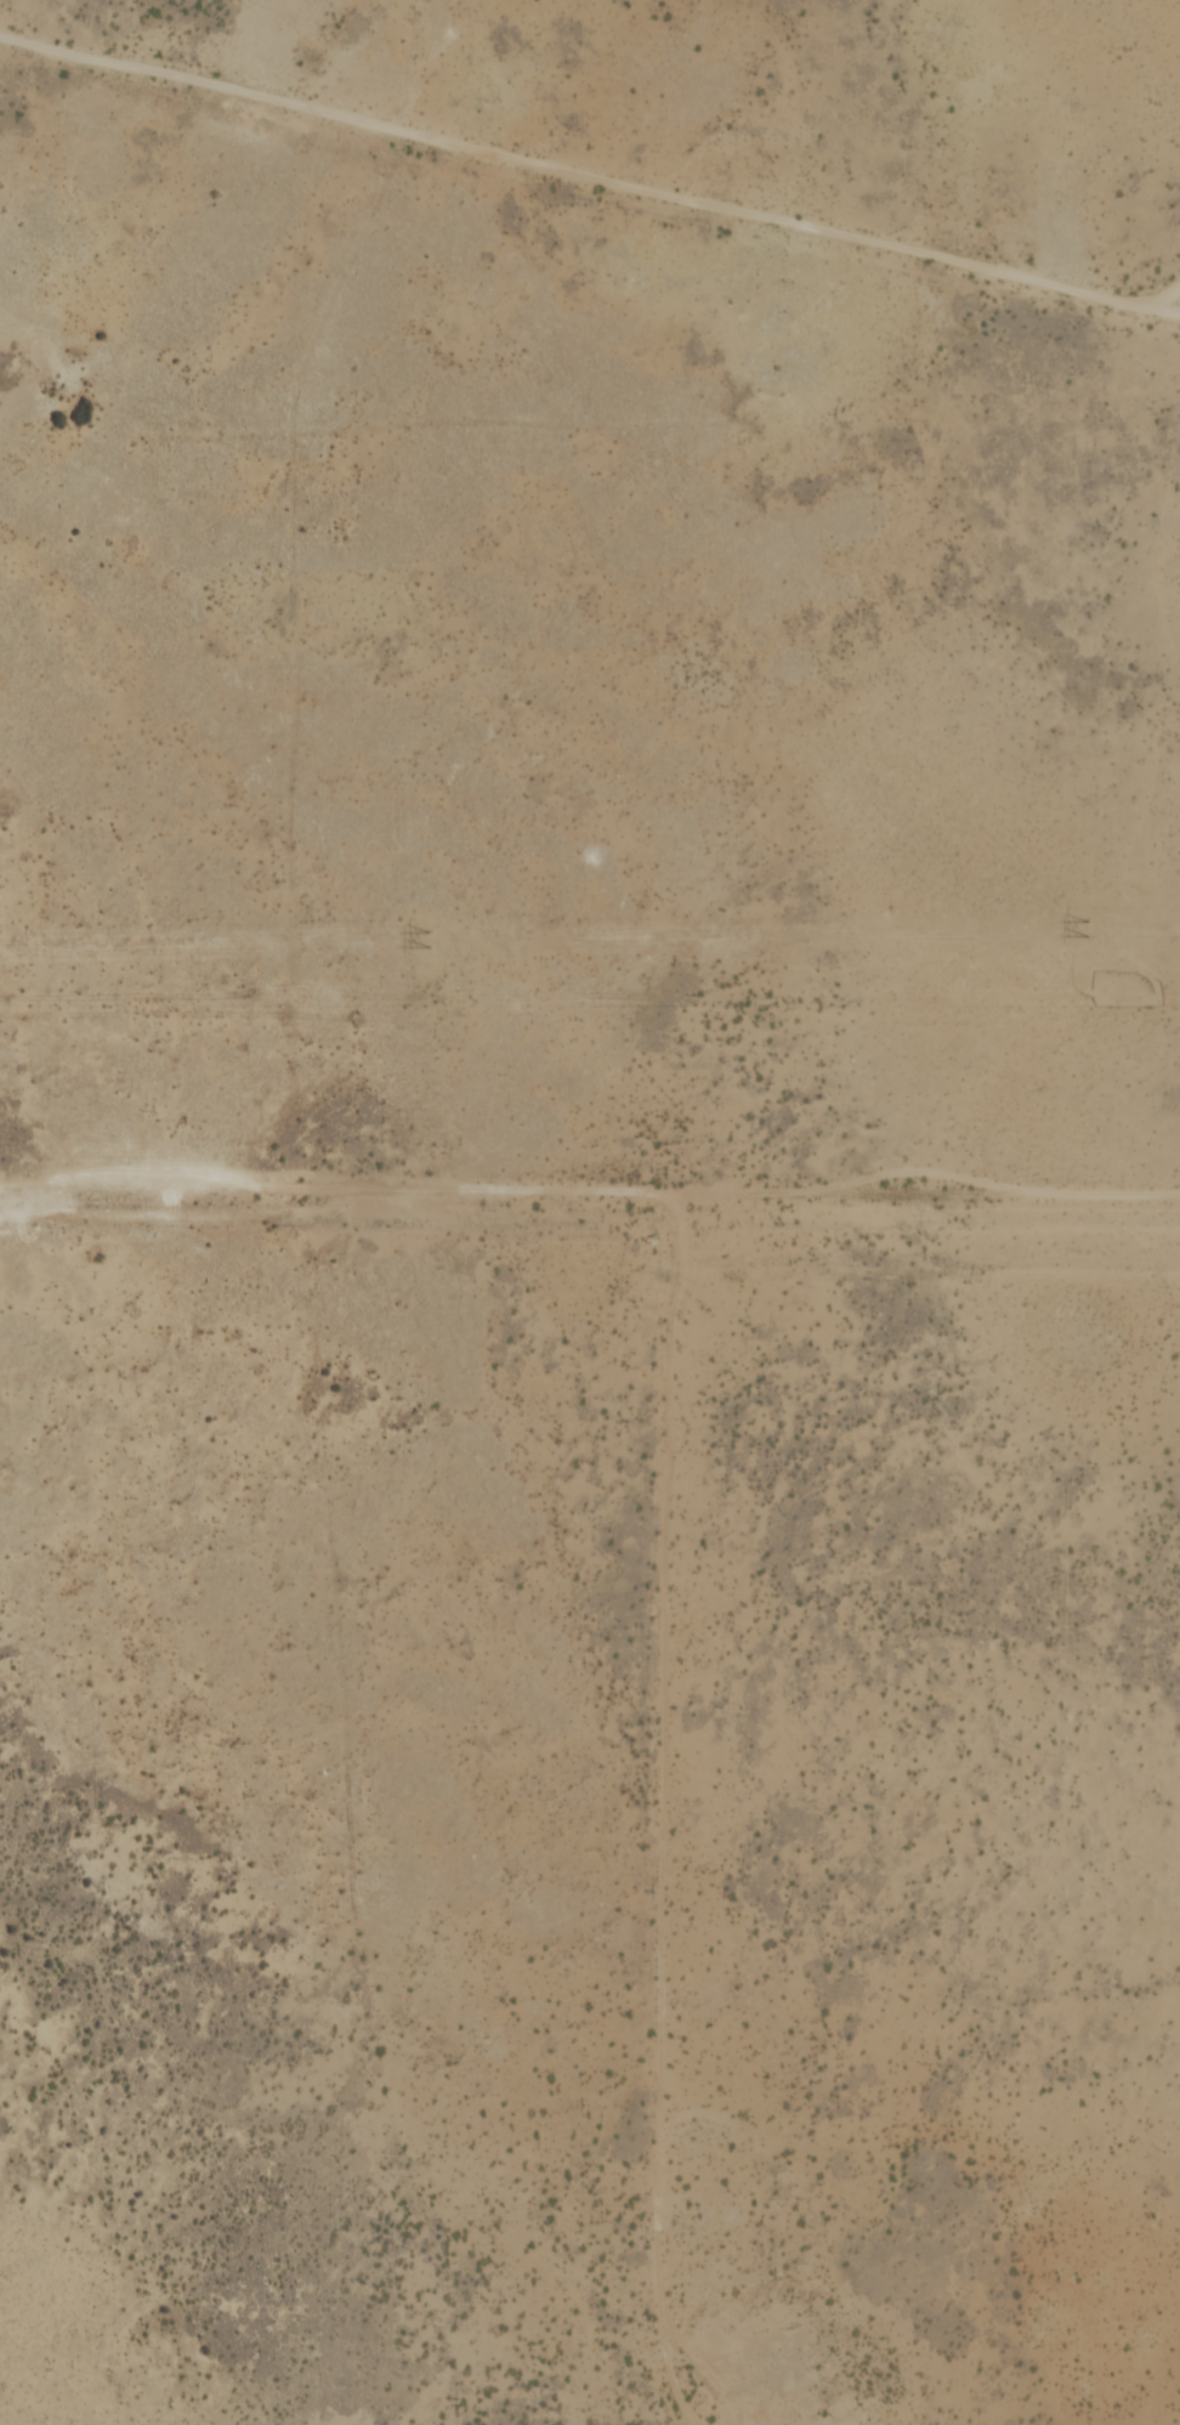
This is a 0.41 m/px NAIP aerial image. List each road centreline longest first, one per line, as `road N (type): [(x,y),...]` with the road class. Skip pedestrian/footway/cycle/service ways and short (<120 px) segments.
road 1 (track): [(0,38),(1112,301),(1138,302),(1179,286)]
road 2 (track): [(0,1189),(253,1182),(429,1194),(1179,1195)]

